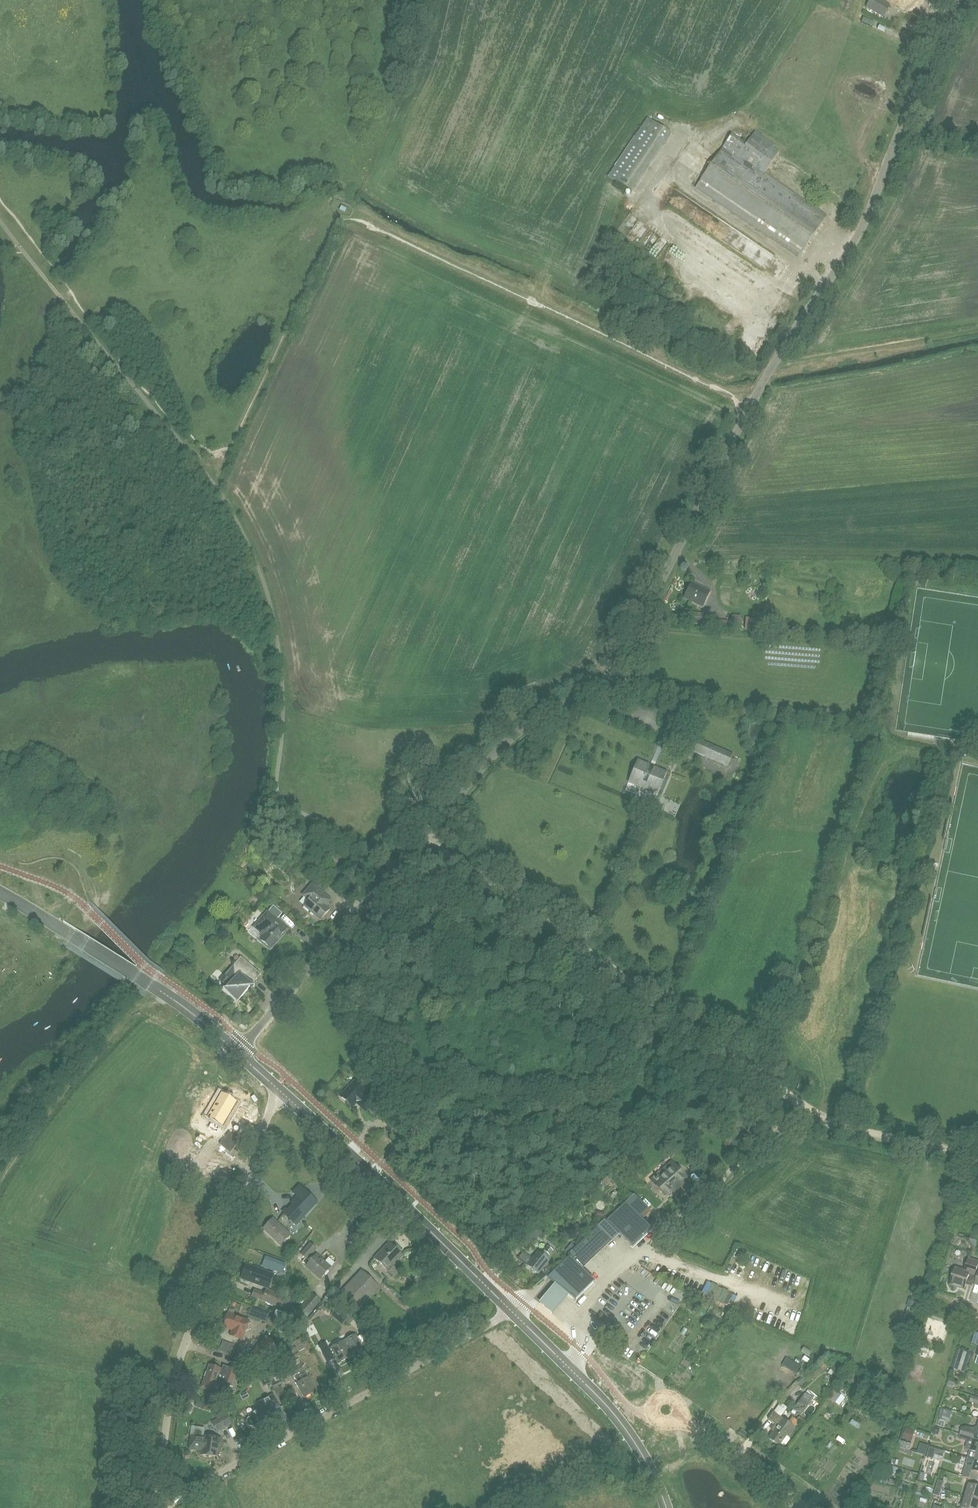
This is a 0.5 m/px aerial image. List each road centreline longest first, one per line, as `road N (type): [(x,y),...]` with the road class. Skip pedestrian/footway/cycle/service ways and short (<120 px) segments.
road 1 (unclassified): [(237,1053),(505,743),(617,666),(761,387),(858,234),(964,0)]
road 2 (residential): [(156,1507),(177,1368),(279,1089)]
road 3 (track): [(424,833),(758,1070)]
road 4 (residential): [(164,1507),(511,1311)]
road 5 (primary): [(511,1311),(279,1089)]
road 6 (primary): [(237,1053),(167,995),(0,893)]
road 7 (primary): [(666,1507),(624,1427),(511,1311)]
road 8 (track): [(758,1070),(840,1122),(977,1156)]
road 9 (track): [(803,1102),(658,1236)]
road 10 (residential): [(805,1507),(677,1418)]

